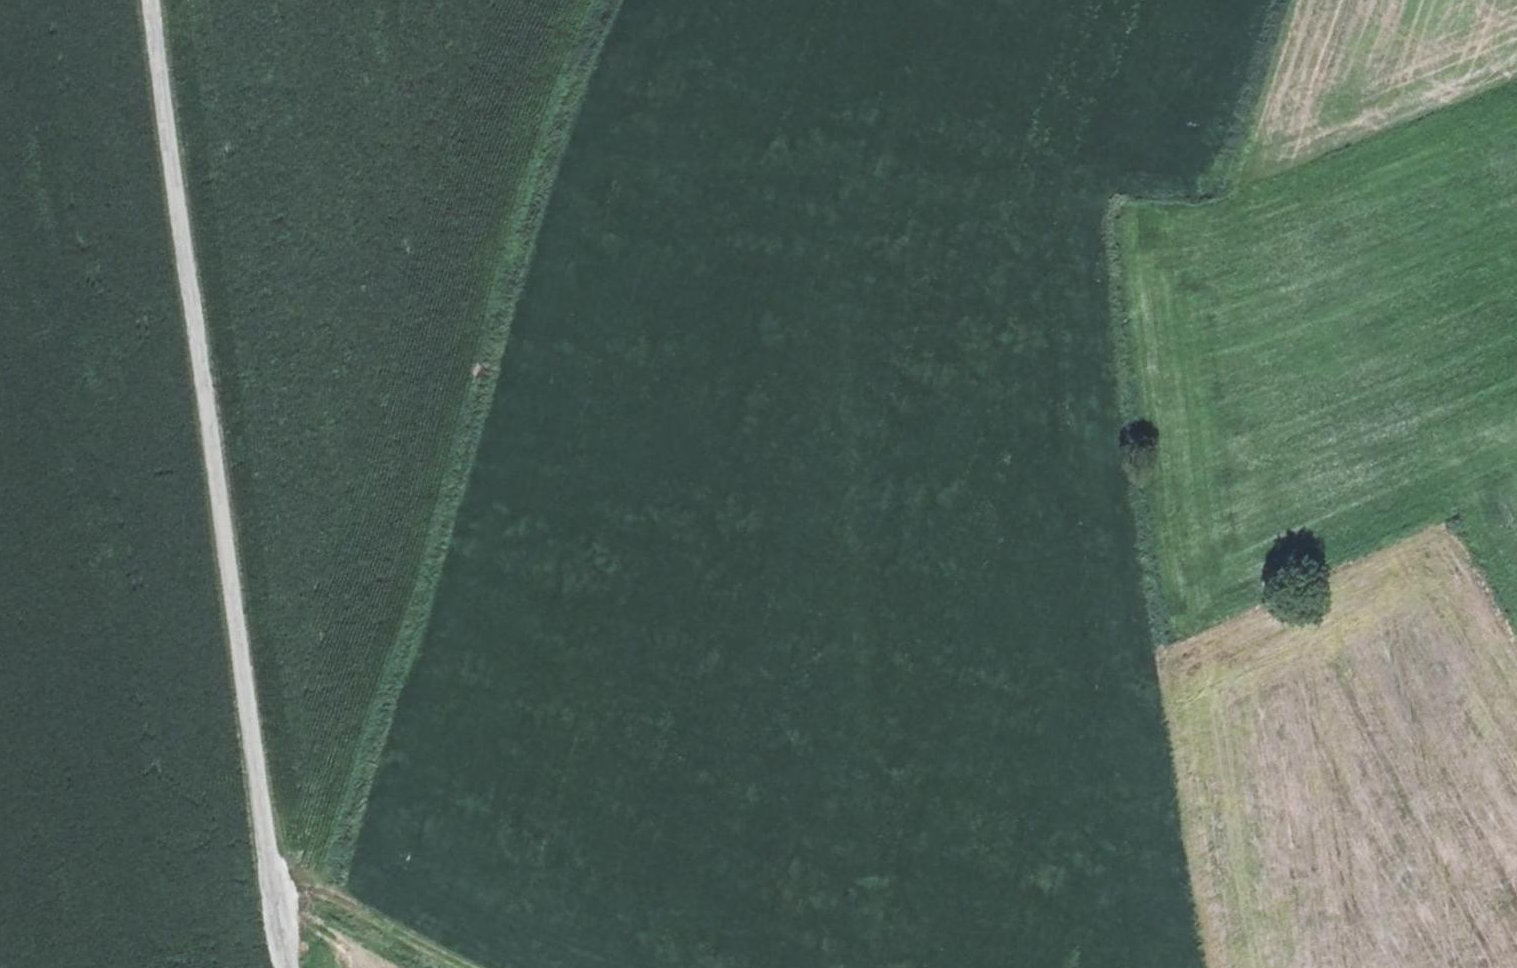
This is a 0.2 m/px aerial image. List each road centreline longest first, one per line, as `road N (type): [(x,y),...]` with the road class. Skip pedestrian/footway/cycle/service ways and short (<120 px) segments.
road 1 (unclassified): [(291,967),(153,0)]

